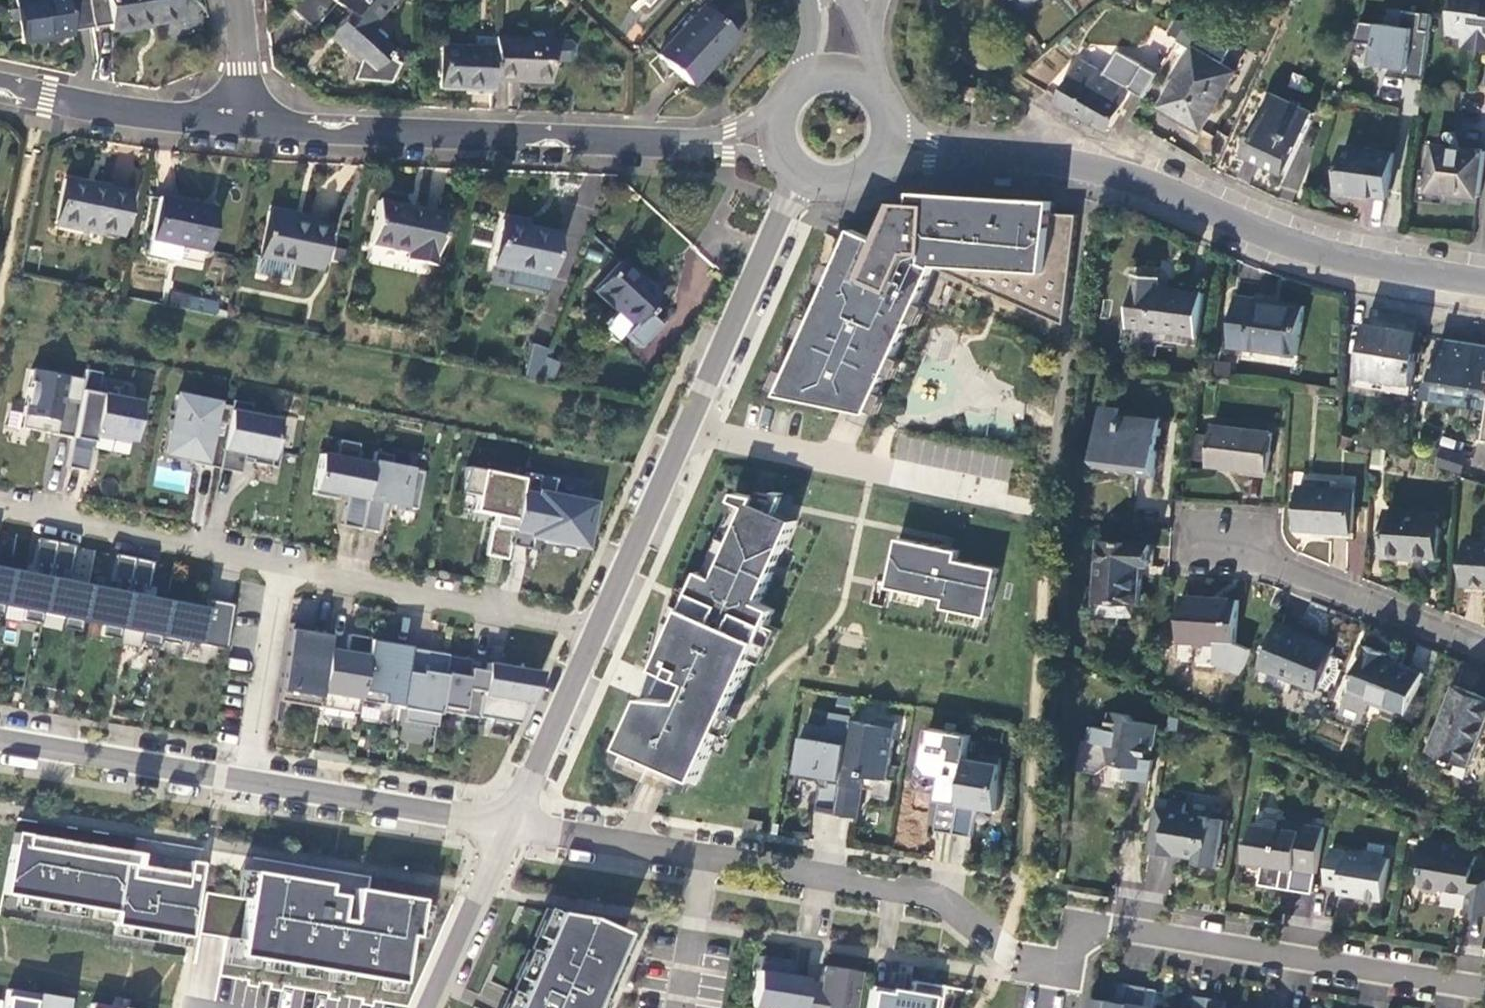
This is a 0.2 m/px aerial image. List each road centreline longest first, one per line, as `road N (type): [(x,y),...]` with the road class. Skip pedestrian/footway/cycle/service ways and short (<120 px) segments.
road 1 (residential): [(509,826),(932,896),(1017,960),(1068,969),(1075,924),(1484,988)]
road 2 (residential): [(0,508),(596,633)]
road 3 (tertiary): [(963,154),(1100,170),(1323,258),(1484,288)]
road 4 (residential): [(509,826),(0,742)]
road 5 (tertiary): [(241,128),(688,143)]
road 6 (residential): [(1006,497),(686,431)]
road 7 (residential): [(1484,646),(1281,566),(1256,541),(1220,539)]
road 8 (residential): [(804,185),(686,431)]
road 9 (tertiary): [(0,88),(241,128)]
road 10 (residential): [(686,431),(596,633)]
road 11 (residential): [(596,633),(509,826)]
road 12 (residential): [(509,826),(427,1007)]
road 13 (residential): [(241,128),(240,0)]

